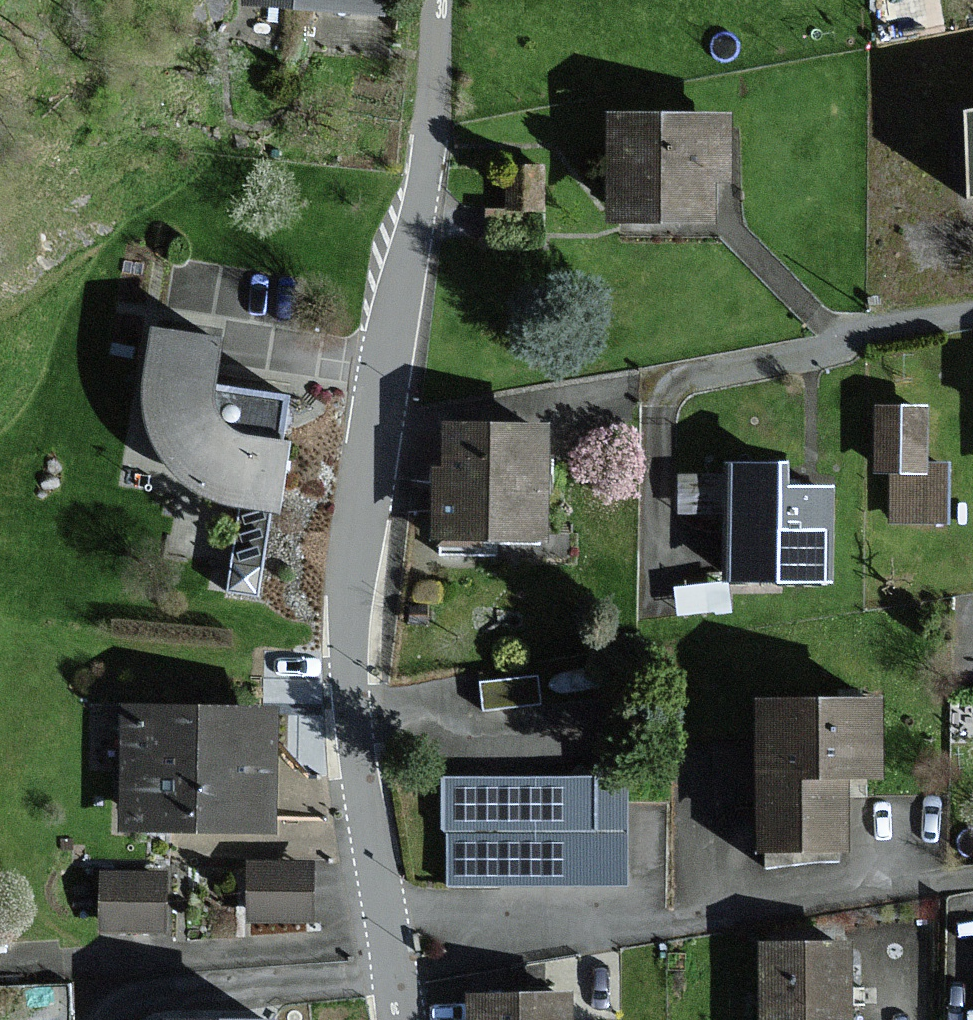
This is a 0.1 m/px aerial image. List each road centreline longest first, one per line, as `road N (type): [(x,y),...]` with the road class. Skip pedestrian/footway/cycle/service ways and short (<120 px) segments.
road 1 (residential): [(391,980),(352,707),(353,599),(431,120)]
road 2 (residential): [(972,879),(391,980)]
road 3 (residential): [(437,0),(431,120)]

